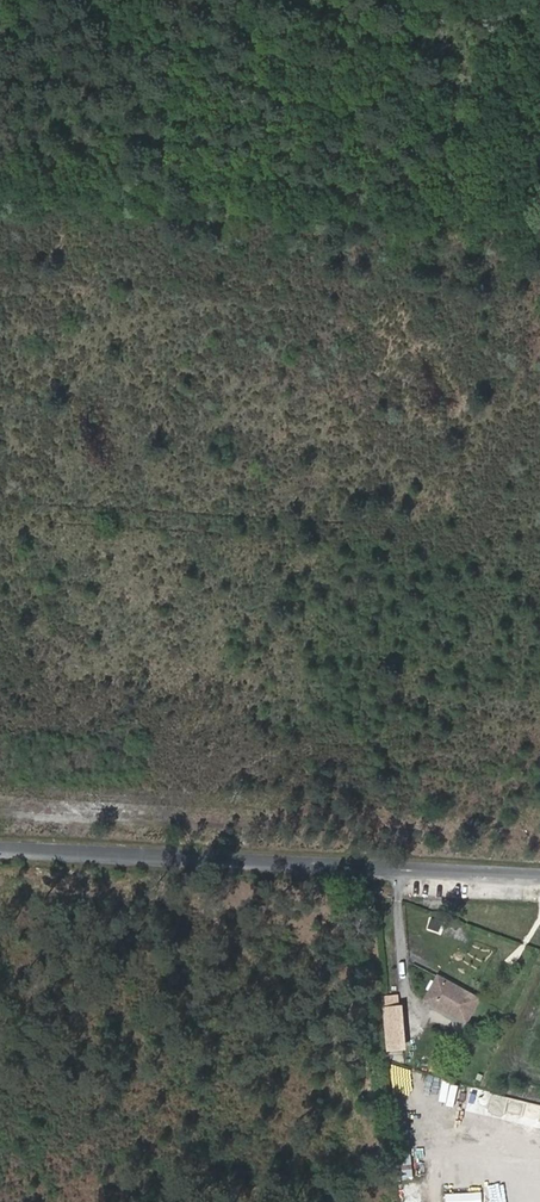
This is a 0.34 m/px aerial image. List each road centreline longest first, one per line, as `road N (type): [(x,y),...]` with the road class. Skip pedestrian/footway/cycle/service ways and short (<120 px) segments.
road 1 (unclassified): [(0,850),(539,877)]

